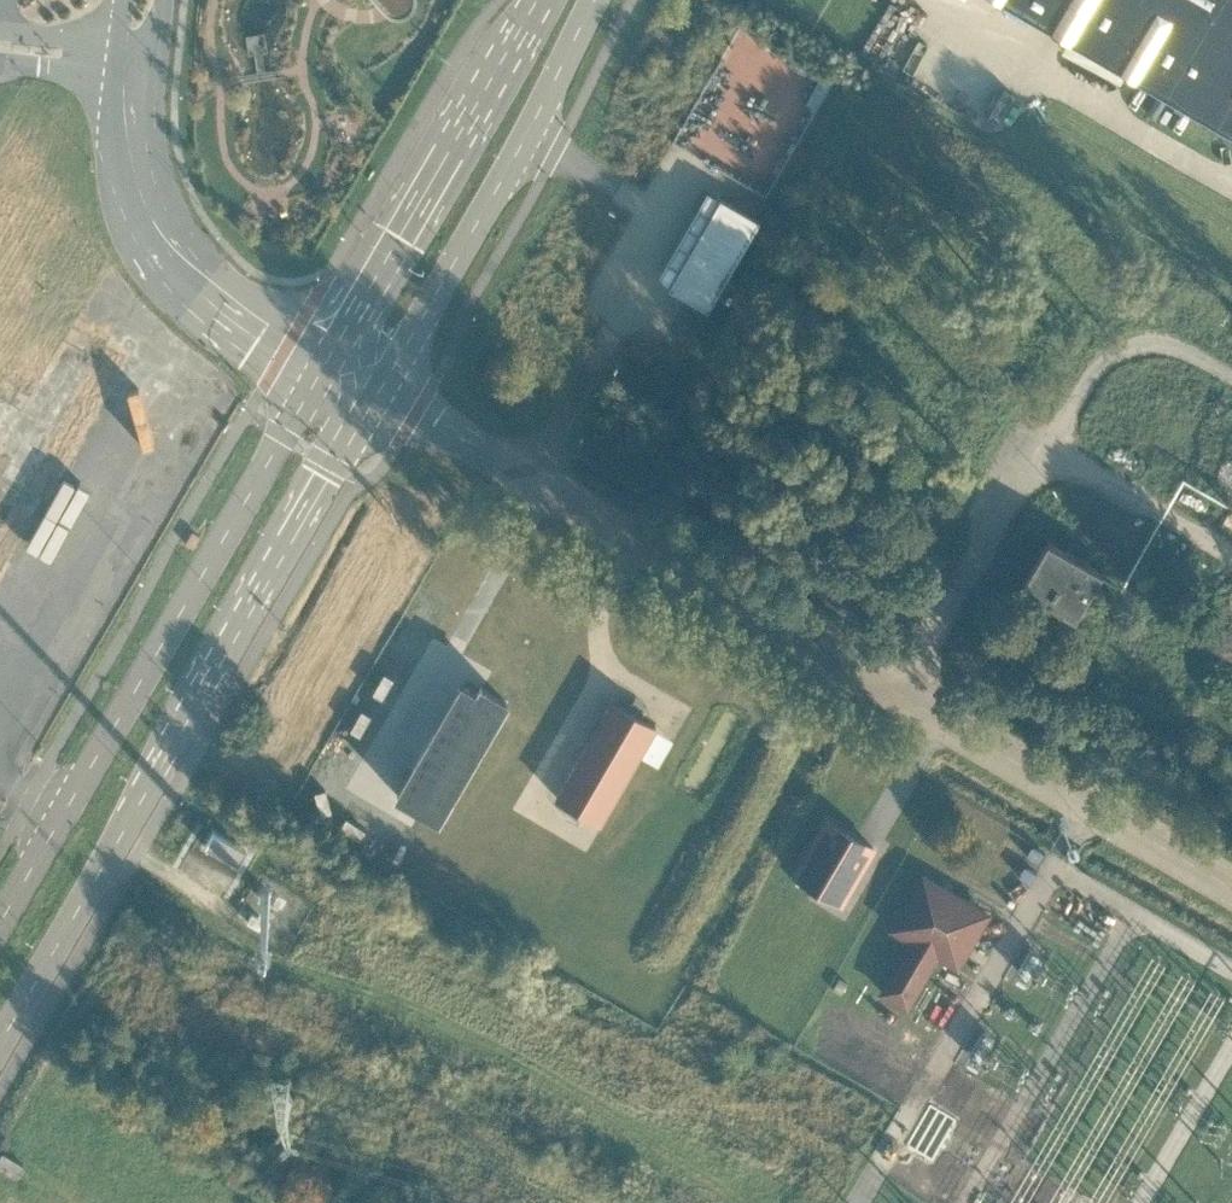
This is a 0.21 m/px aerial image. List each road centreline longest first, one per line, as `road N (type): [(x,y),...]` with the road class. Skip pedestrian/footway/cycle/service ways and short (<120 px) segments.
road 1 (residential): [(1231,886),(376,391)]
road 2 (secondary): [(0,1042),(376,391)]
road 3 (secondary): [(327,364),(0,921)]
road 4 (secondary): [(376,391),(596,0)]
road 5 (secondary): [(536,0),(327,364)]
road 6 (residential): [(135,70),(138,181),(167,245),(216,298),(327,364)]
road 7 (residential): [(138,49),(0,30)]
road 8 (residential): [(0,60),(135,70)]

